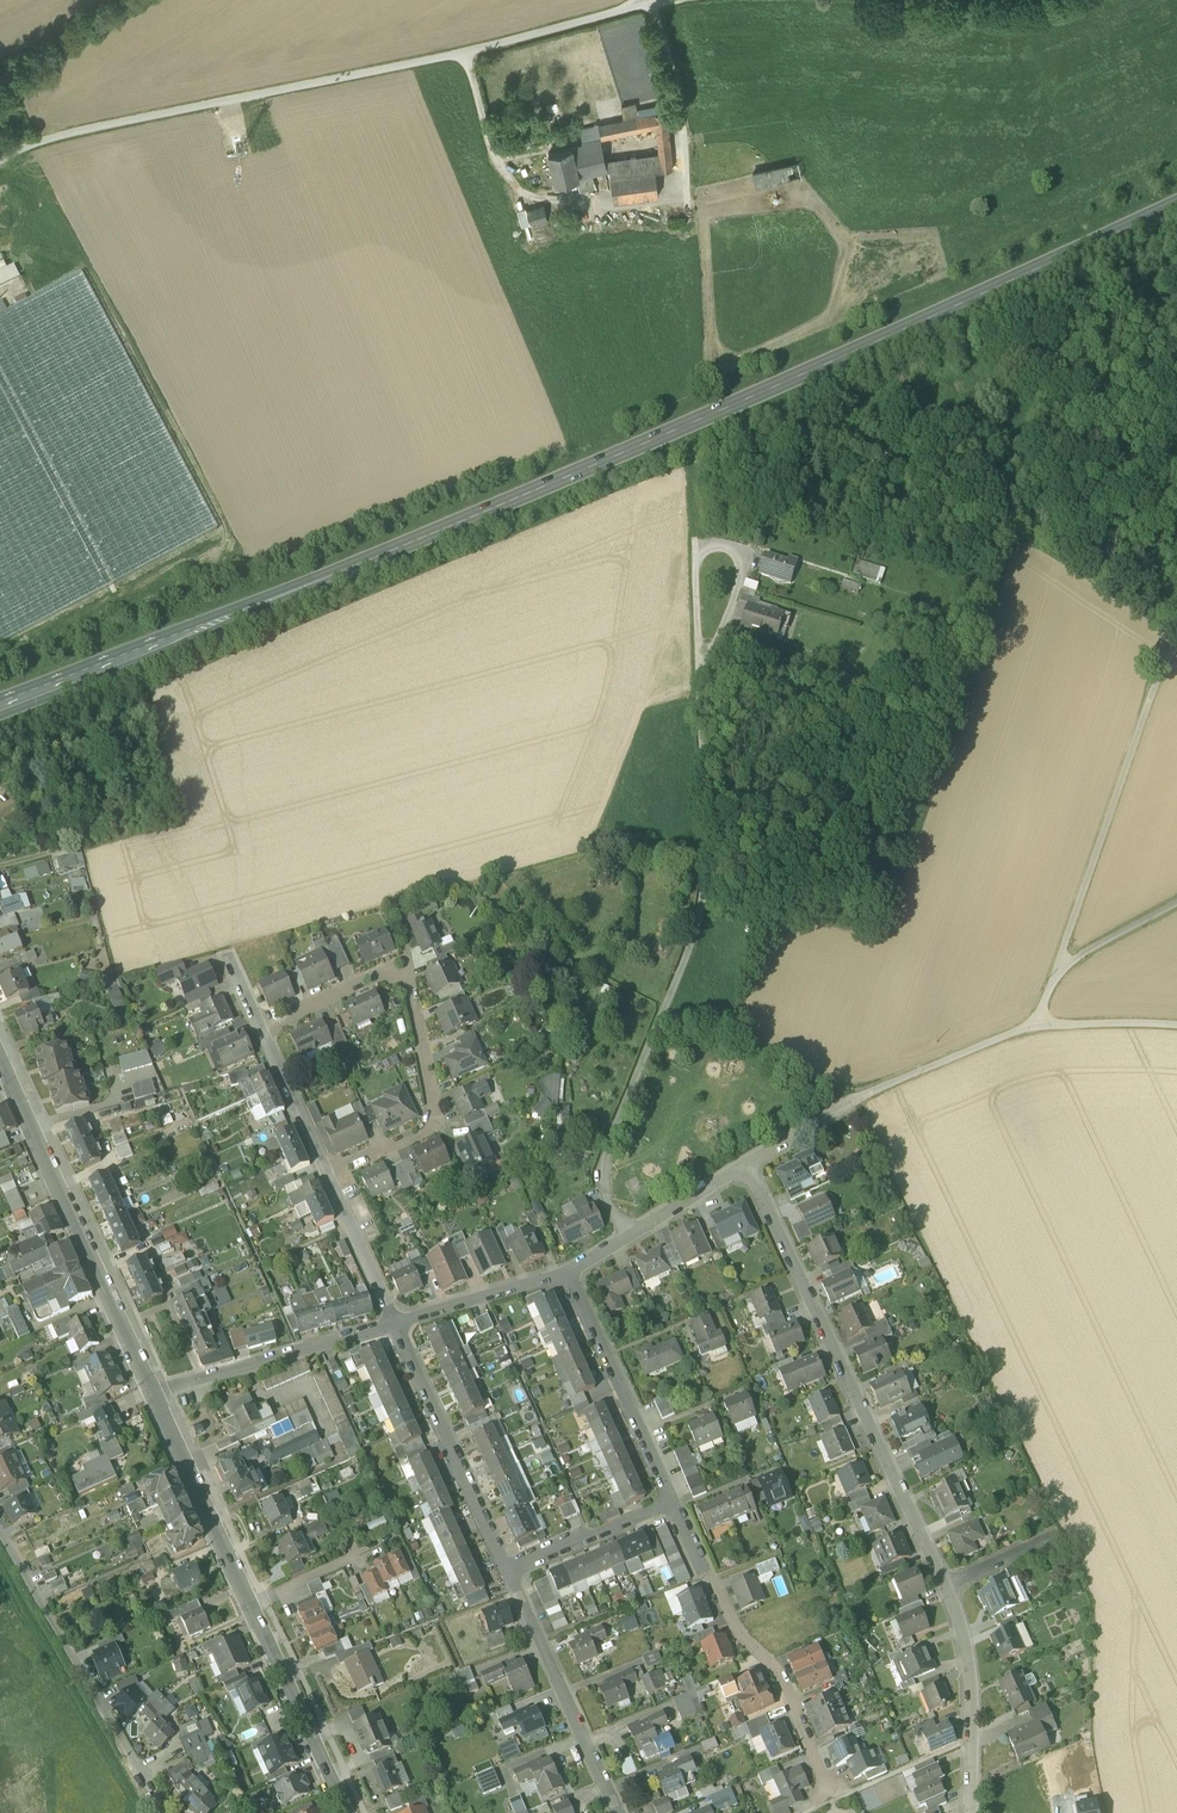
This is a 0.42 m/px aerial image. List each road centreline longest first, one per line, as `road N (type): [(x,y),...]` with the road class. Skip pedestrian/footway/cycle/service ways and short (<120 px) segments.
road 1 (primary): [(0,708),(741,403),(1176,203)]
road 2 (unclassified): [(0,157),(34,139),(467,53),(650,0)]
road 3 (residential): [(625,1238),(604,1198),(601,1166),(702,908),(709,783),(701,672),(727,623)]
road 4 (residential): [(747,1165),(946,1586)]
road 5 (residential): [(259,1029),(378,973),(408,977),(437,1127),(325,1174)]
road 6 (track): [(1057,968),(1176,644)]
road 7 (residential): [(163,1812),(0,1526)]
road 8 (residential): [(672,1502),(739,1633),(781,1676),(829,1788)]
road 9 (secondary): [(152,1392),(15,1097)]
road 10 (residential): [(507,1568),(392,1323)]
road 11 (residential): [(618,1812),(507,1568)]
road 12 (residential): [(569,1270),(672,1502)]
road 13 (residential): [(152,1392),(392,1323)]
road 14 (secondary): [(250,1605),(152,1392)]
road 15 (residential): [(946,1586),(971,1681),(972,1812)]
road 16 (secondary): [(347,1812),(250,1605)]
road 17 (residential): [(392,1323),(569,1270)]
road 18 (unclassified): [(864,1094),(1035,1027)]
road 19 (residential): [(672,1502),(507,1568)]
road 20 (residential): [(392,1323),(325,1174)]
road 21 (residential): [(325,1174),(259,1029)]
road 22 (residential): [(625,1238),(747,1165)]
road 23 (unclassified): [(1035,1027),(1176,1023)]
road 24 (residential): [(747,1165),(864,1094)]

